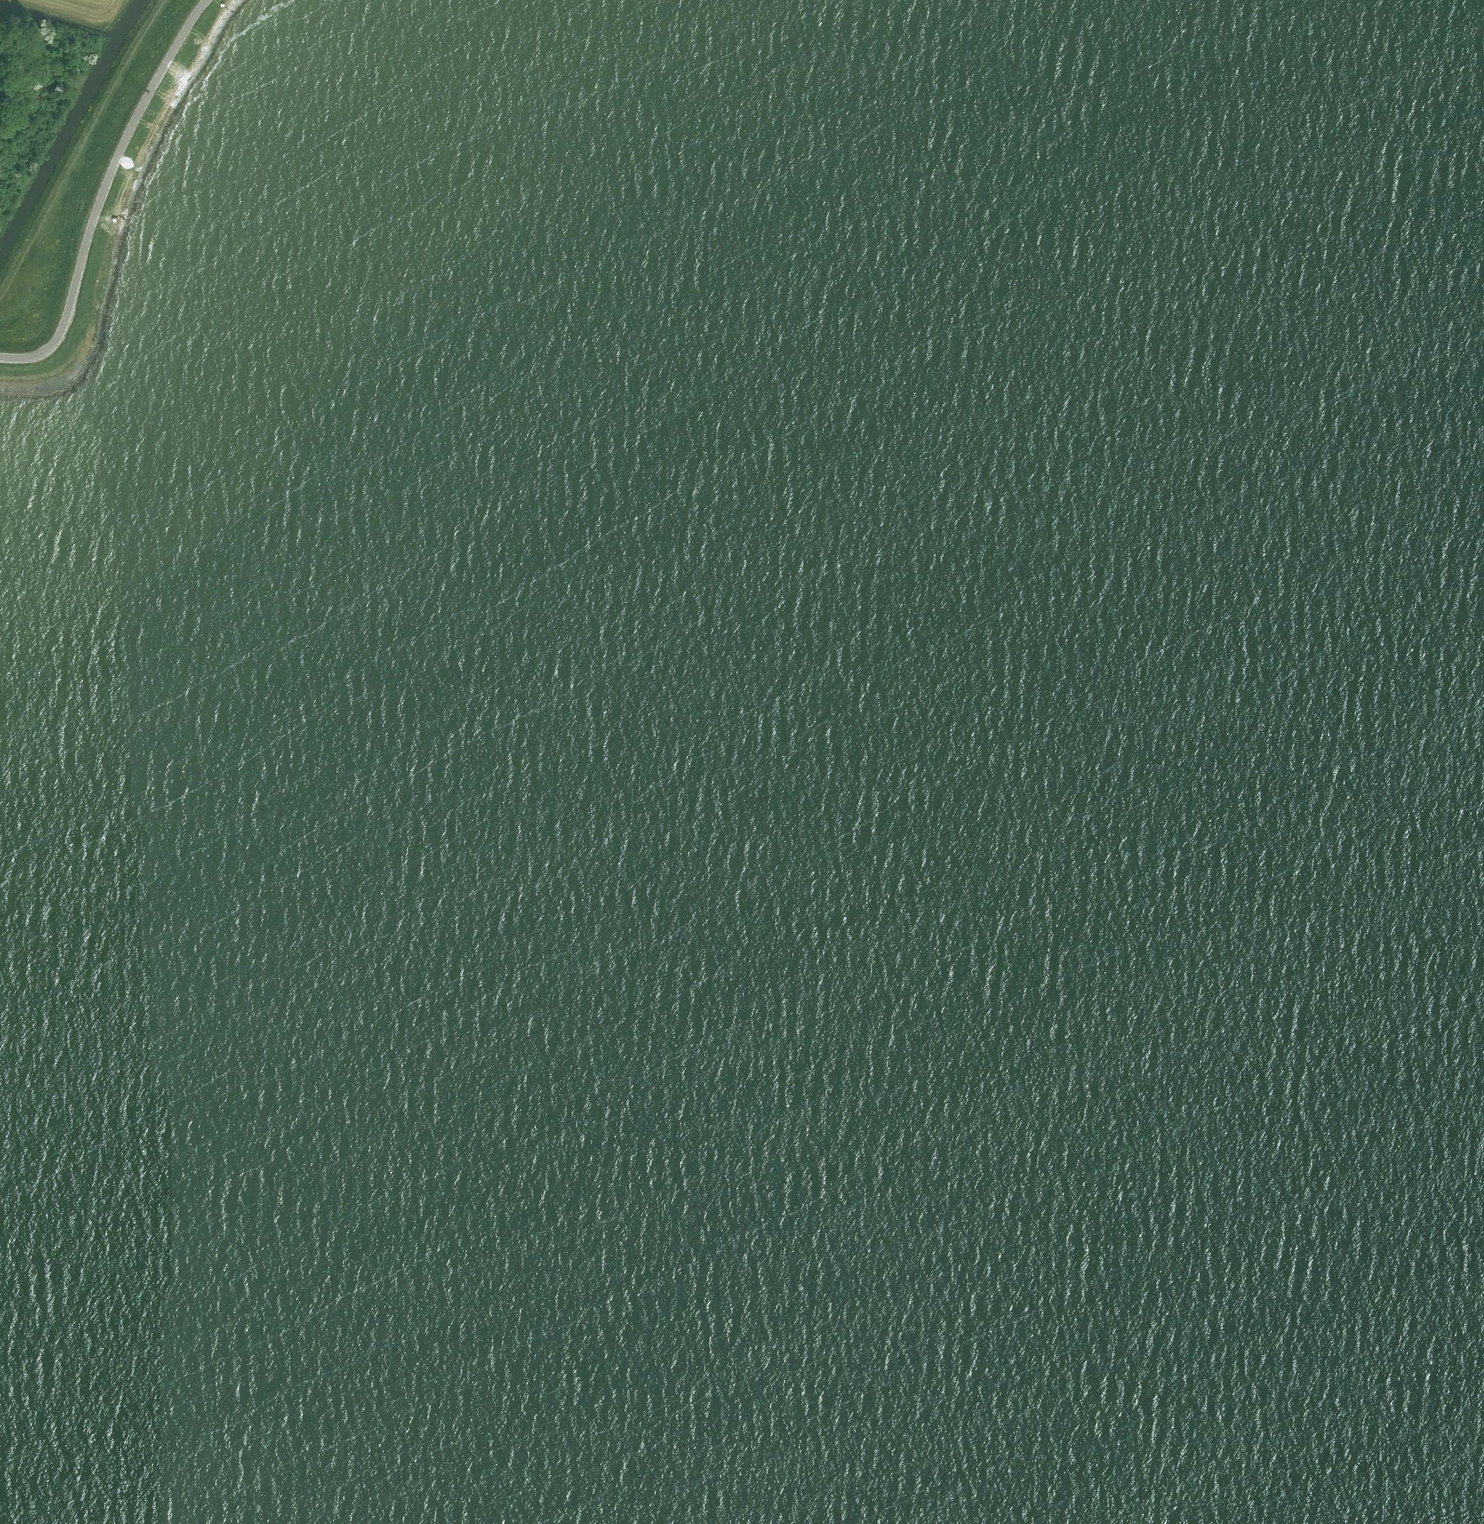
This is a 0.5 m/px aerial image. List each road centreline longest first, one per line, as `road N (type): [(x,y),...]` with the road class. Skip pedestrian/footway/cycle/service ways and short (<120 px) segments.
road 1 (tertiary): [(0,355),(36,355),(58,338),(118,157),(206,0)]

